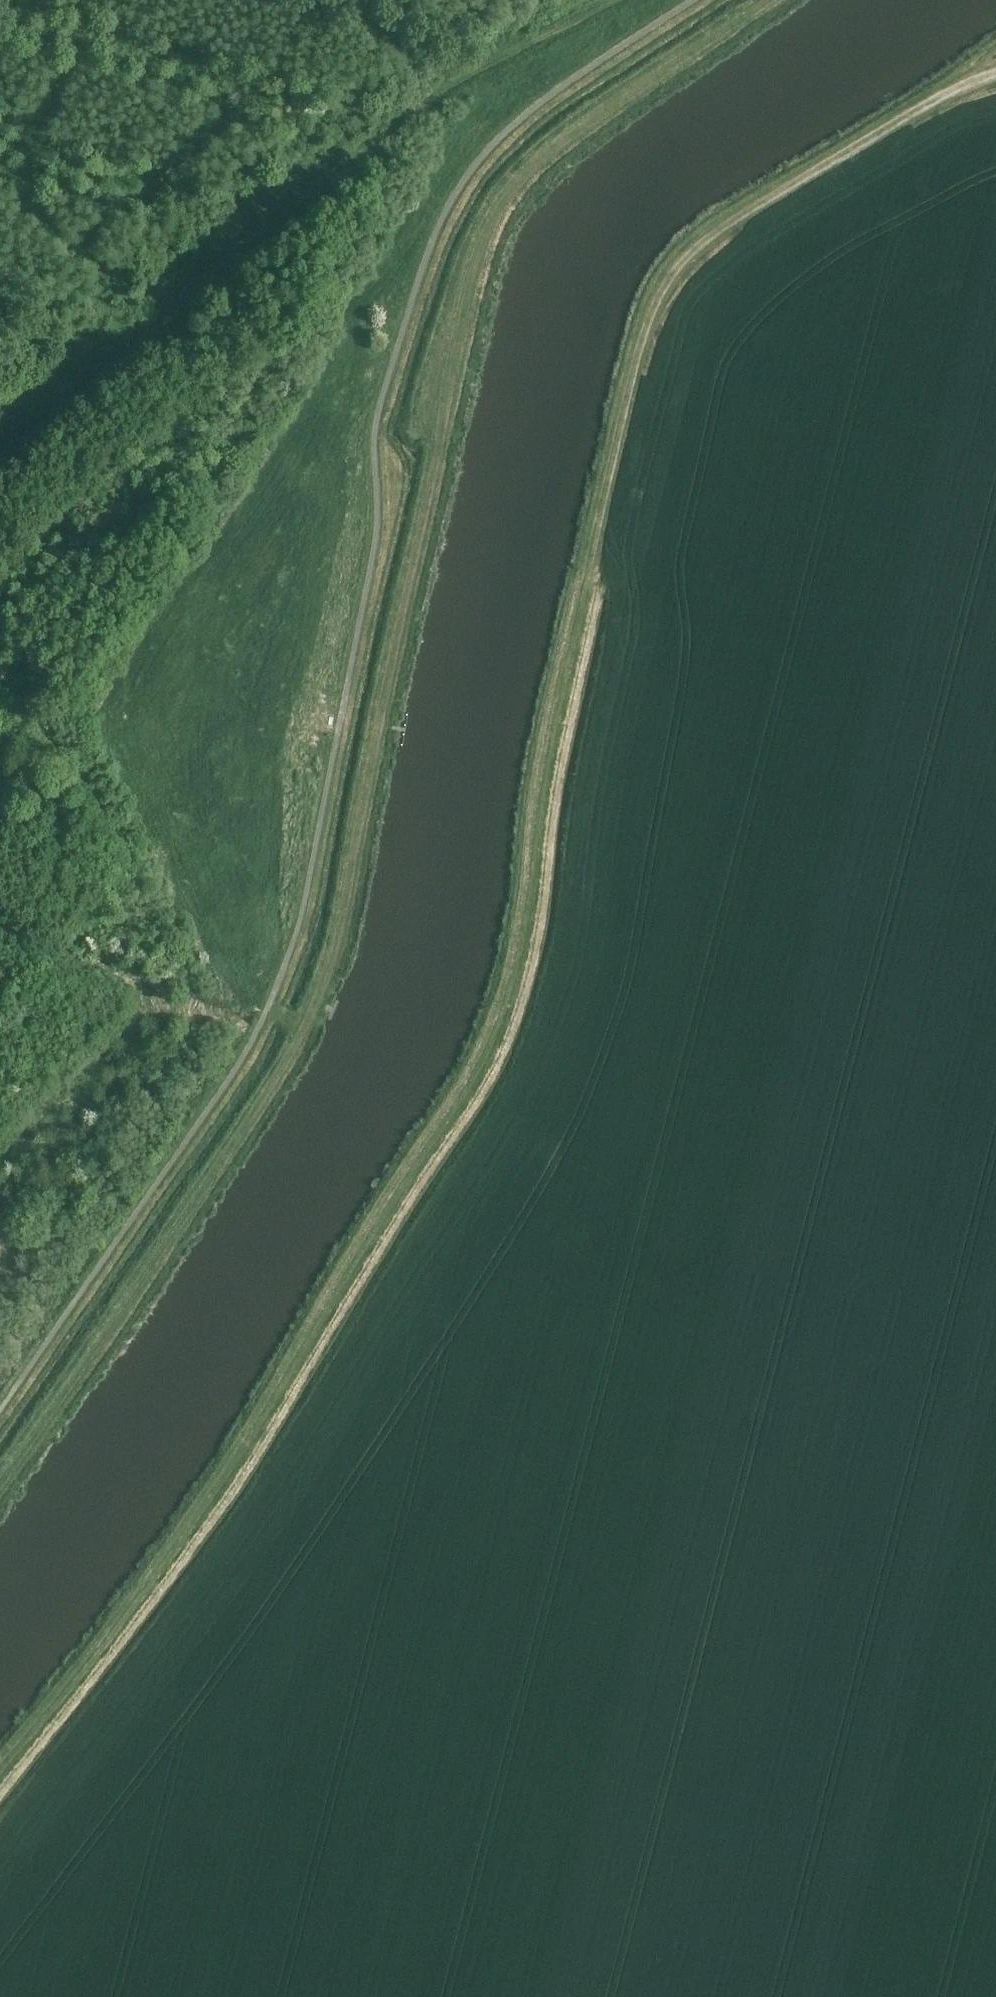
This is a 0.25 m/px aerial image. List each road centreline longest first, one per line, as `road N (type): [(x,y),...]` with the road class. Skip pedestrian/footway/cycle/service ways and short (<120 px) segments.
road 1 (track): [(0,441),(440,93),(580,75)]

